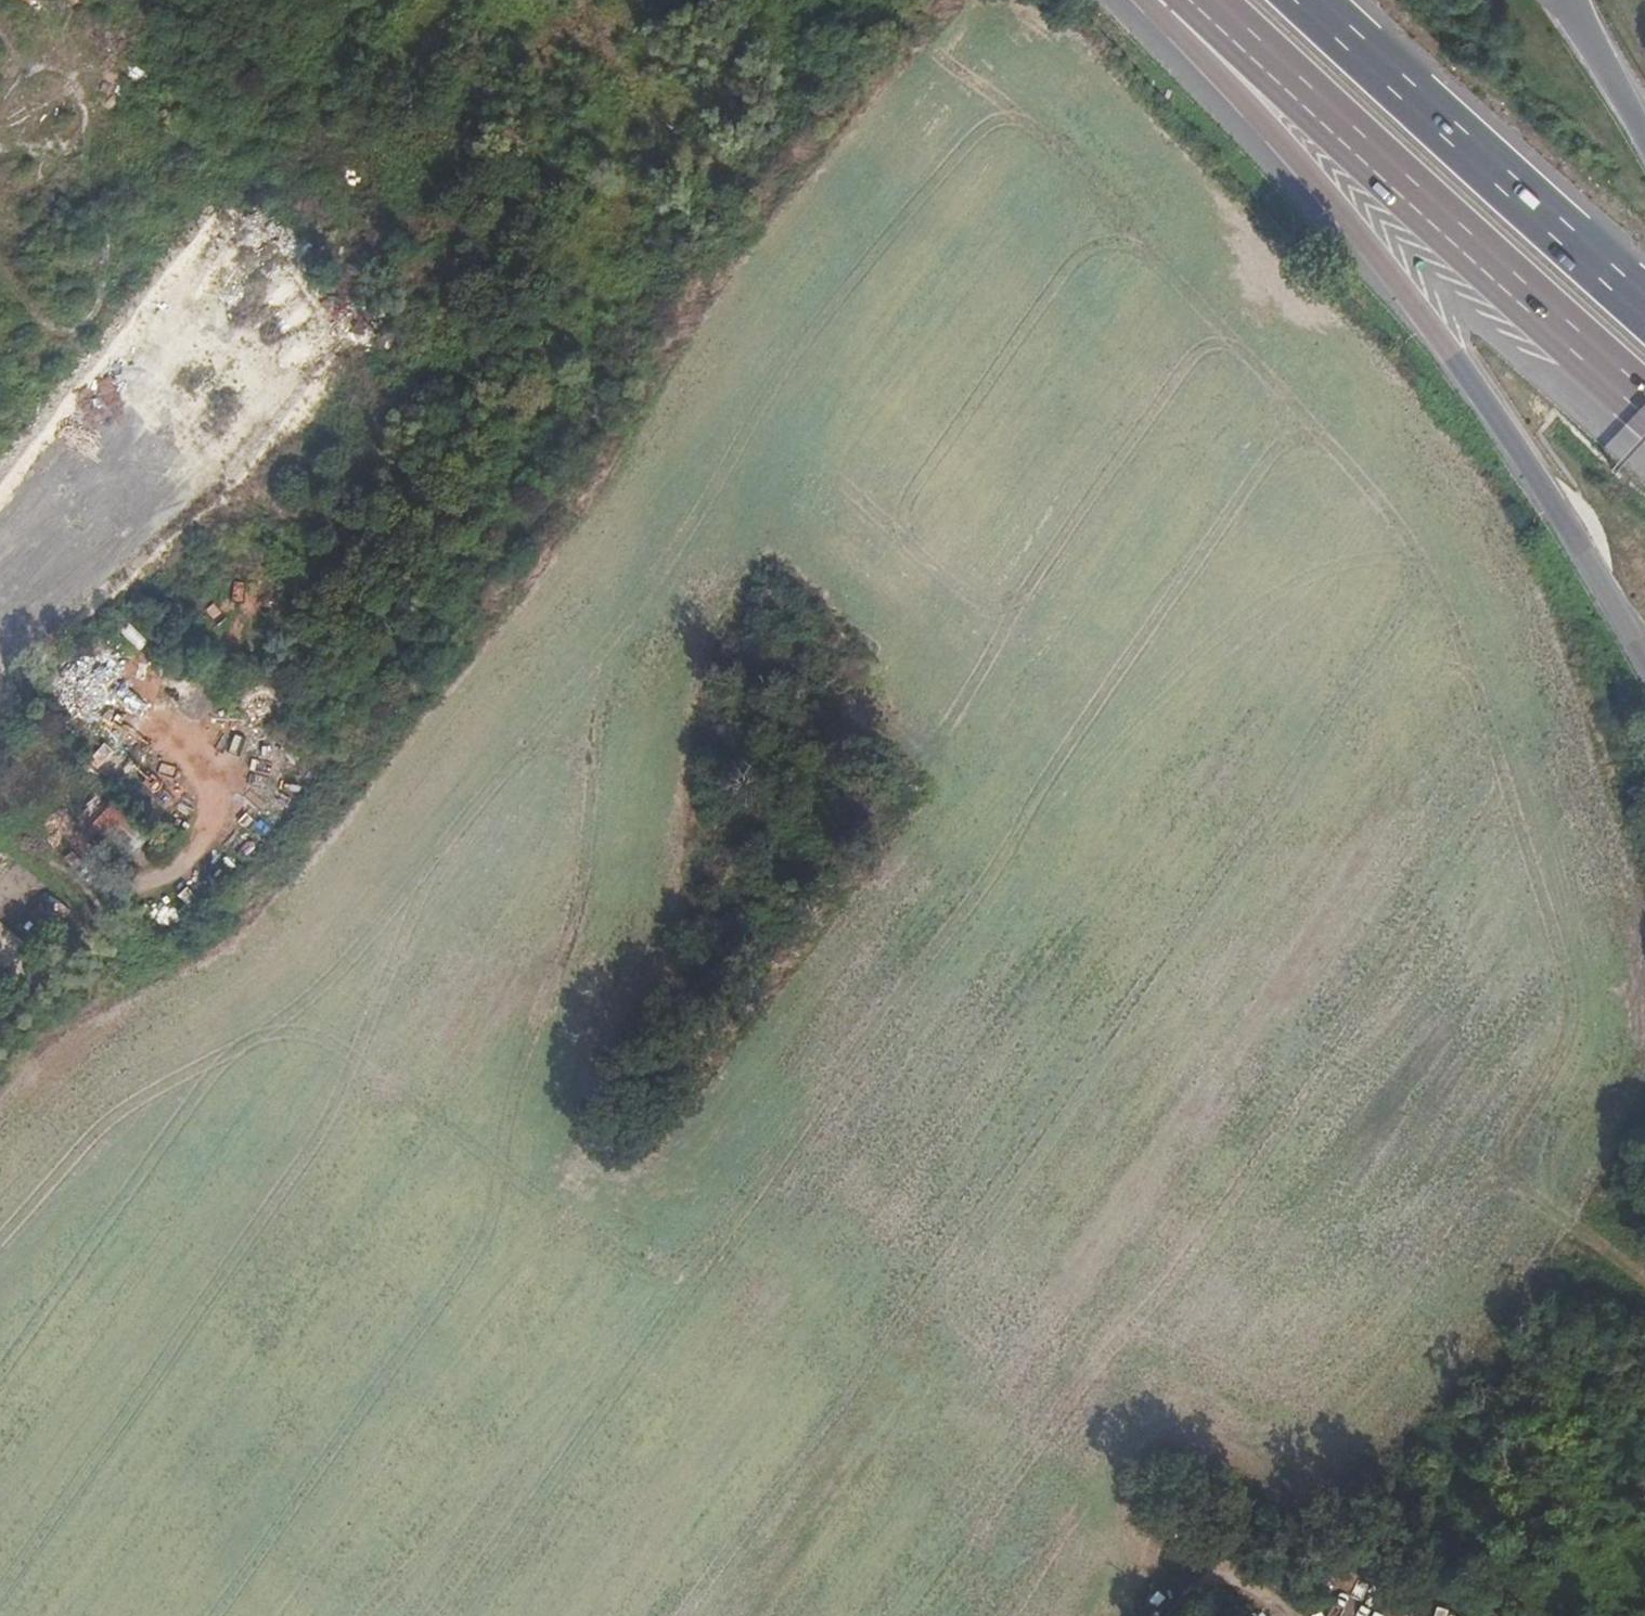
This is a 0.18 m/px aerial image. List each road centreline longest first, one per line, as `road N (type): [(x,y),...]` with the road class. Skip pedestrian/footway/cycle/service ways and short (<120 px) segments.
road 1 (motorway): [(1167,0),(1167,20),(1276,133),(1453,357),(1644,646)]
road 2 (motorway): [(1202,0),(1644,401)]
road 3 (motorway): [(1644,314),(1313,0)]
road 4 (motorway): [(1644,136),(1568,0)]

